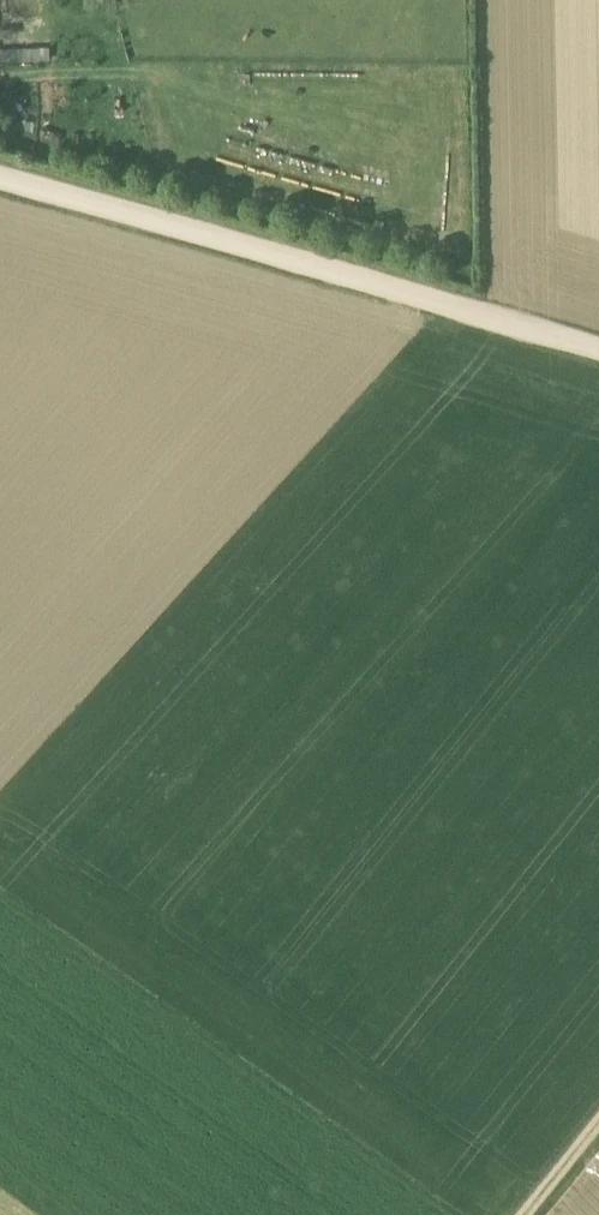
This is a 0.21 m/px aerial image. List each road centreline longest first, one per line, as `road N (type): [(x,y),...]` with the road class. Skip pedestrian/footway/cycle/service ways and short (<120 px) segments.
road 1 (track): [(598,352),(0,173)]
road 2 (track): [(598,1113),(517,1214)]

